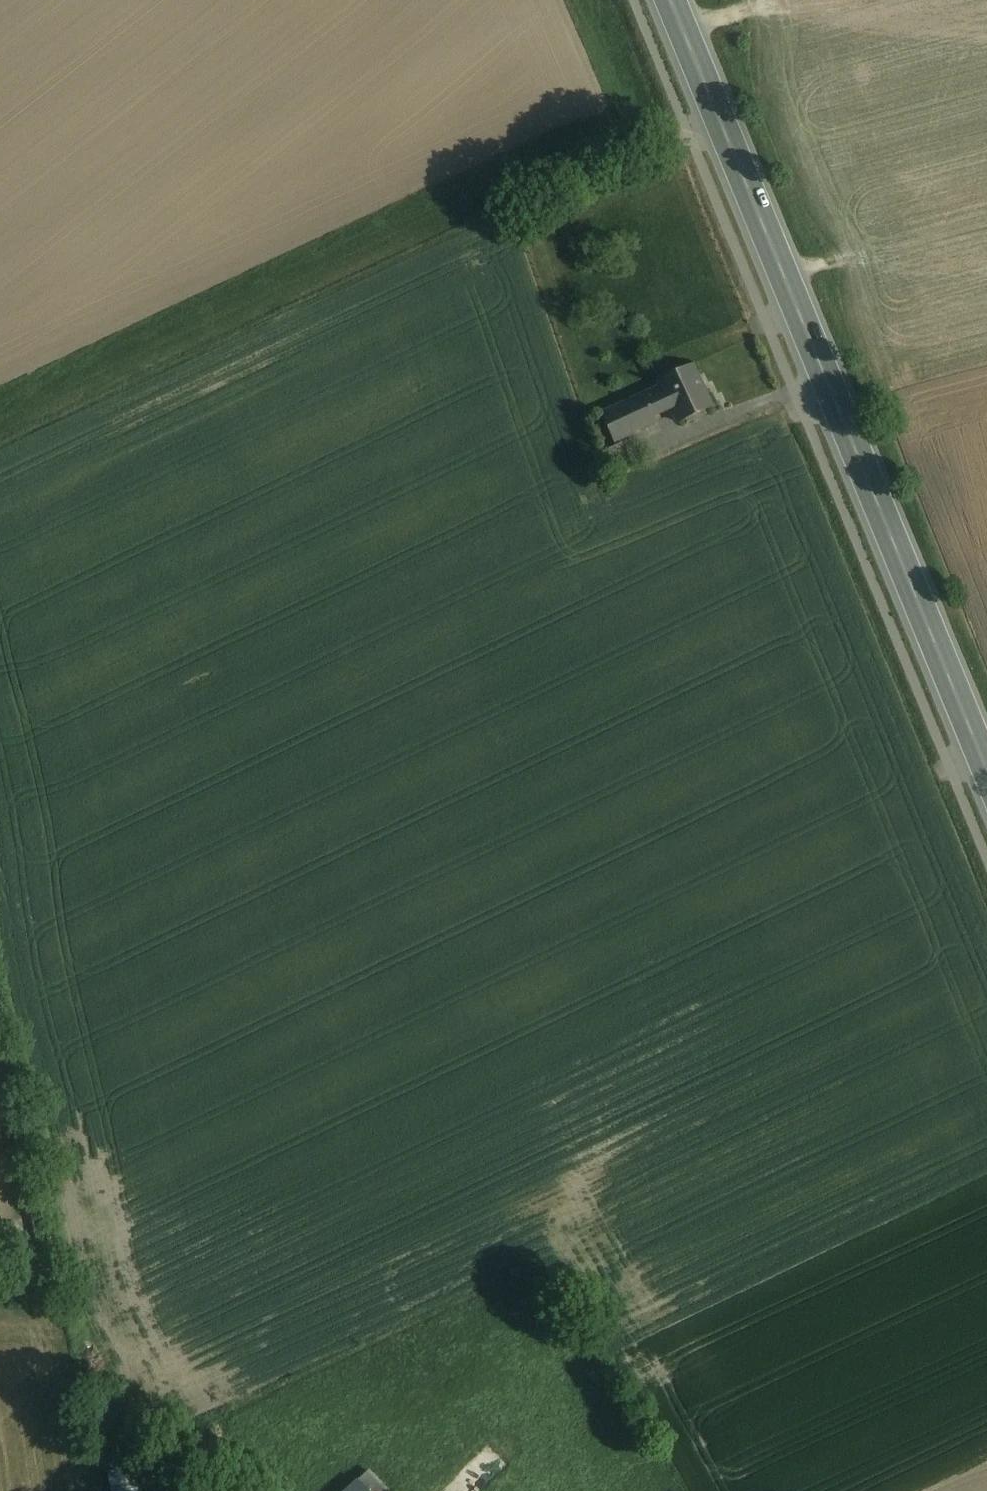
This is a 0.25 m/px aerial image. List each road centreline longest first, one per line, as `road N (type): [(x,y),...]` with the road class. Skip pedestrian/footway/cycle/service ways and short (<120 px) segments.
road 1 (primary): [(675,0),(986,764)]
road 2 (track): [(726,128),(518,220)]

